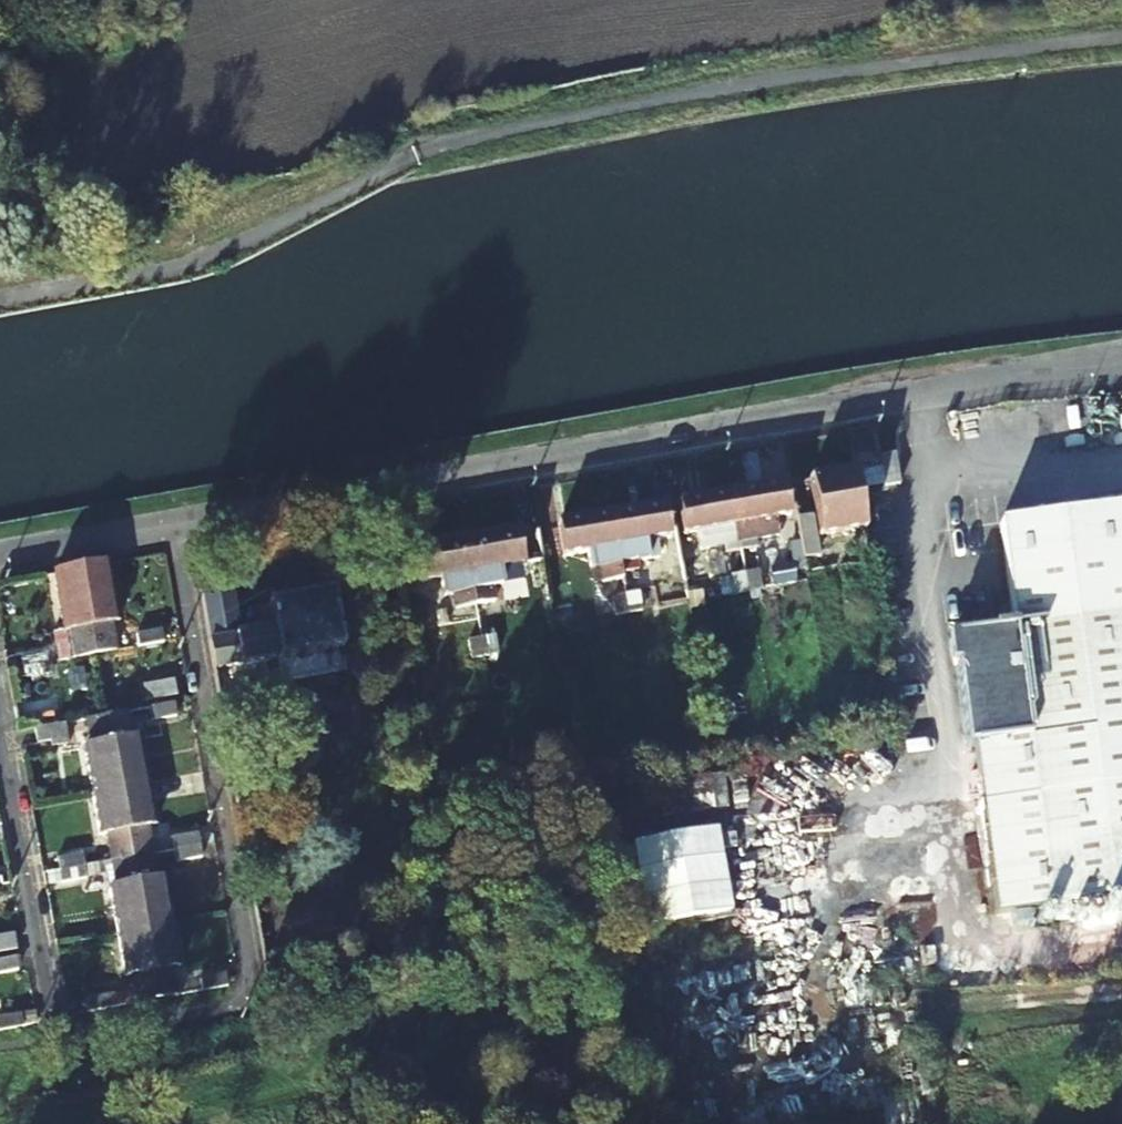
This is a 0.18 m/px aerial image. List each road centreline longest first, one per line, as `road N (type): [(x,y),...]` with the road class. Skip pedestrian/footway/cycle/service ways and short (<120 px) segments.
road 1 (residential): [(1121,364),(170,528)]
road 2 (residential): [(0,722),(63,1034),(77,1039),(246,1009),(254,996)]
road 3 (residential): [(170,528),(254,996)]
road 4 (residential): [(170,528),(0,558)]

